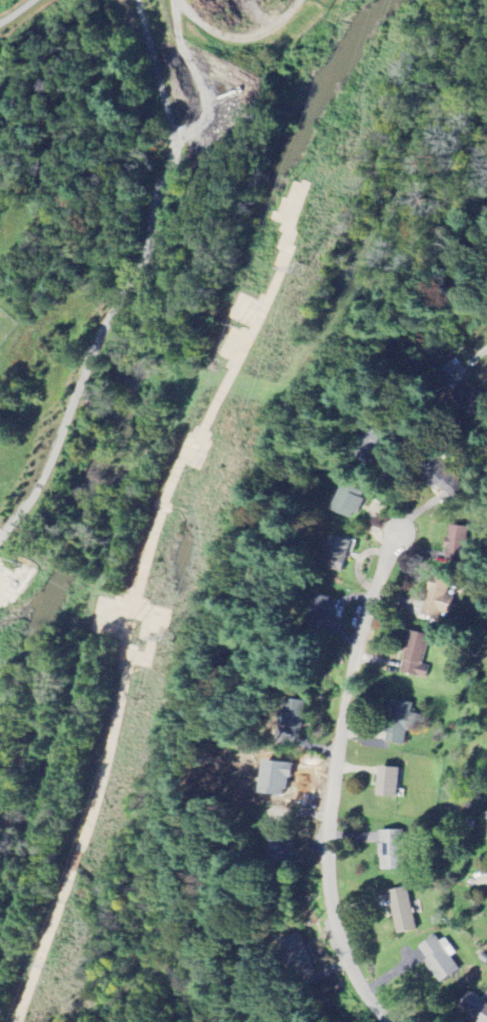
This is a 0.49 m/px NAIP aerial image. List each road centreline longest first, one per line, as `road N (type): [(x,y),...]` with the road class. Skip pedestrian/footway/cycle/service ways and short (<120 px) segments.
road 1 (residential): [(410,501),(361,633),(332,843),(337,927),(362,982),(392,1021)]

